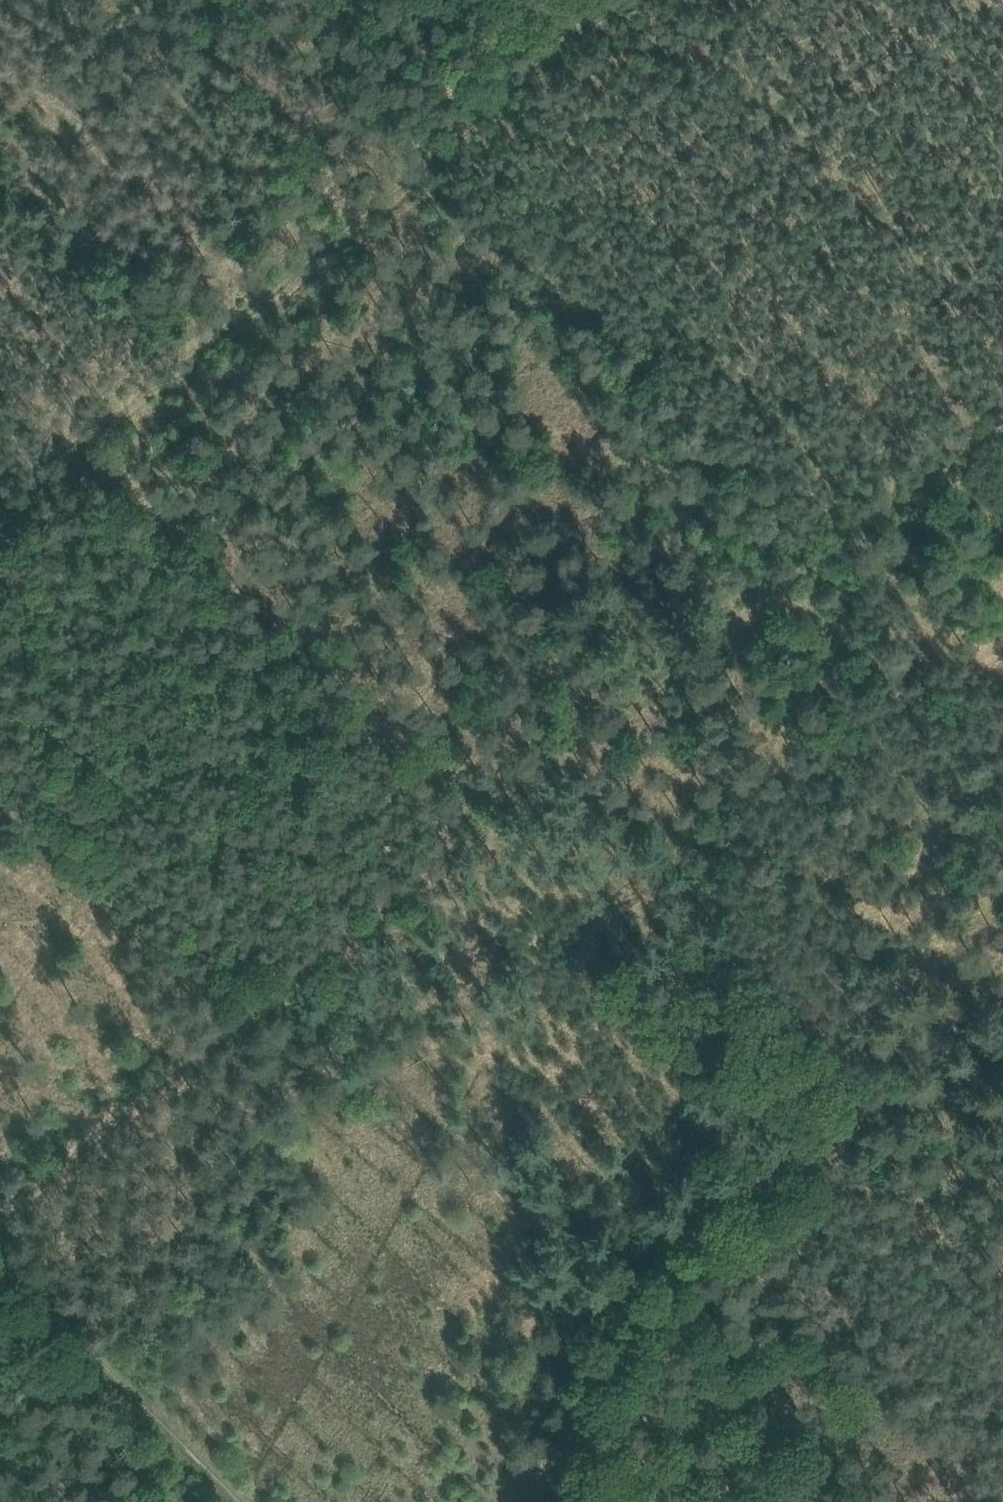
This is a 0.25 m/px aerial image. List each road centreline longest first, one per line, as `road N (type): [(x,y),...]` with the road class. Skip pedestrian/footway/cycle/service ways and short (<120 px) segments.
road 1 (track): [(549,1501),(561,1335),(604,1261),(705,1185),(786,1138),(1002,1039)]
road 2 (track): [(250,1501),(0,1256)]

